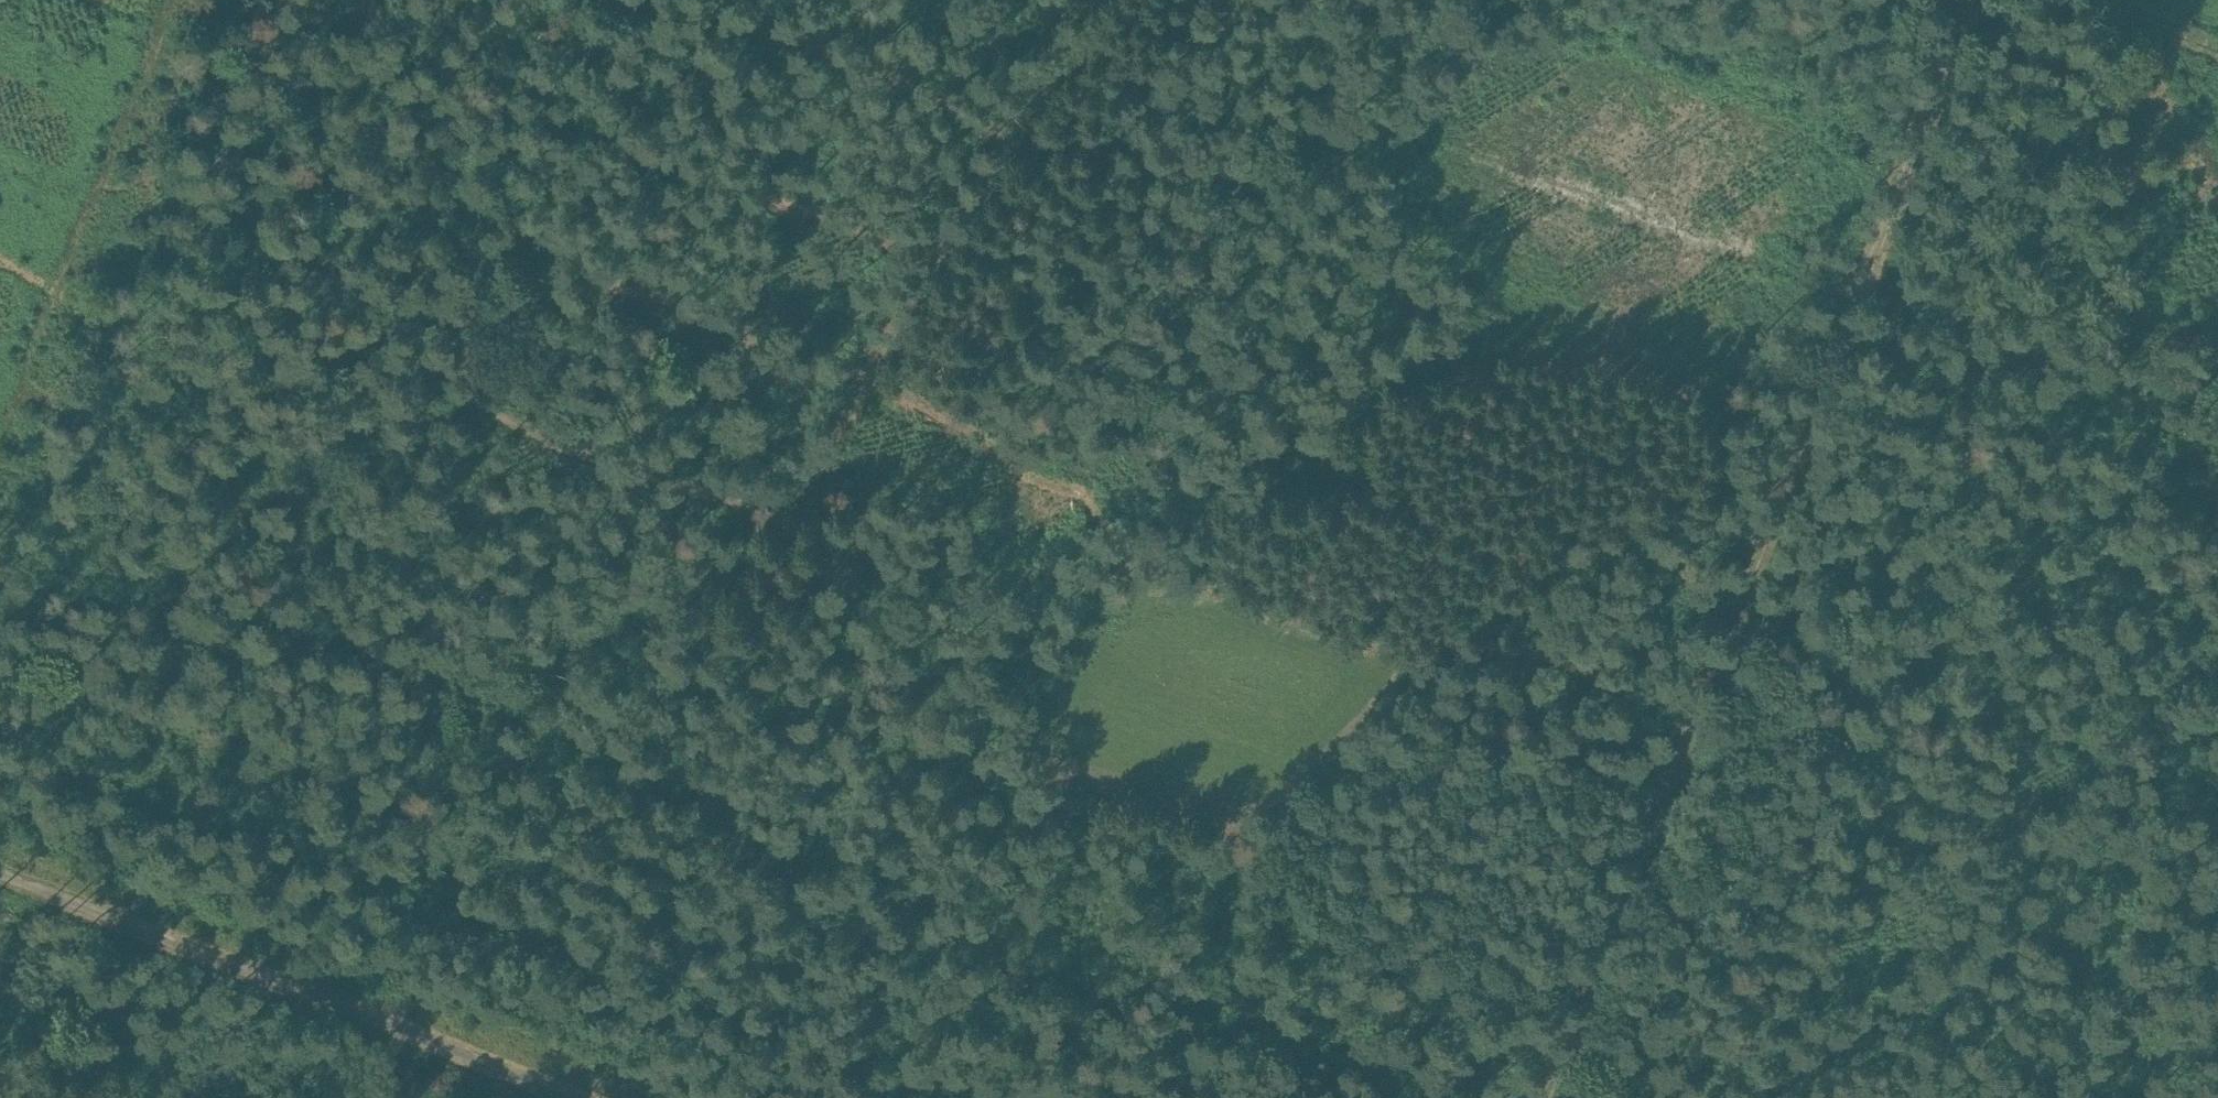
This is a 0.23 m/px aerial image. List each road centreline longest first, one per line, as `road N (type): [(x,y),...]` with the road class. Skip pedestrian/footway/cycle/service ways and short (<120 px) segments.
road 1 (track): [(1548,1097),(1982,0)]
road 2 (track): [(588,1097),(0,863)]
road 3 (track): [(0,426),(172,0)]
road 4 (track): [(1401,613),(1698,719)]
road 5 (track): [(1921,161),(2122,243)]

